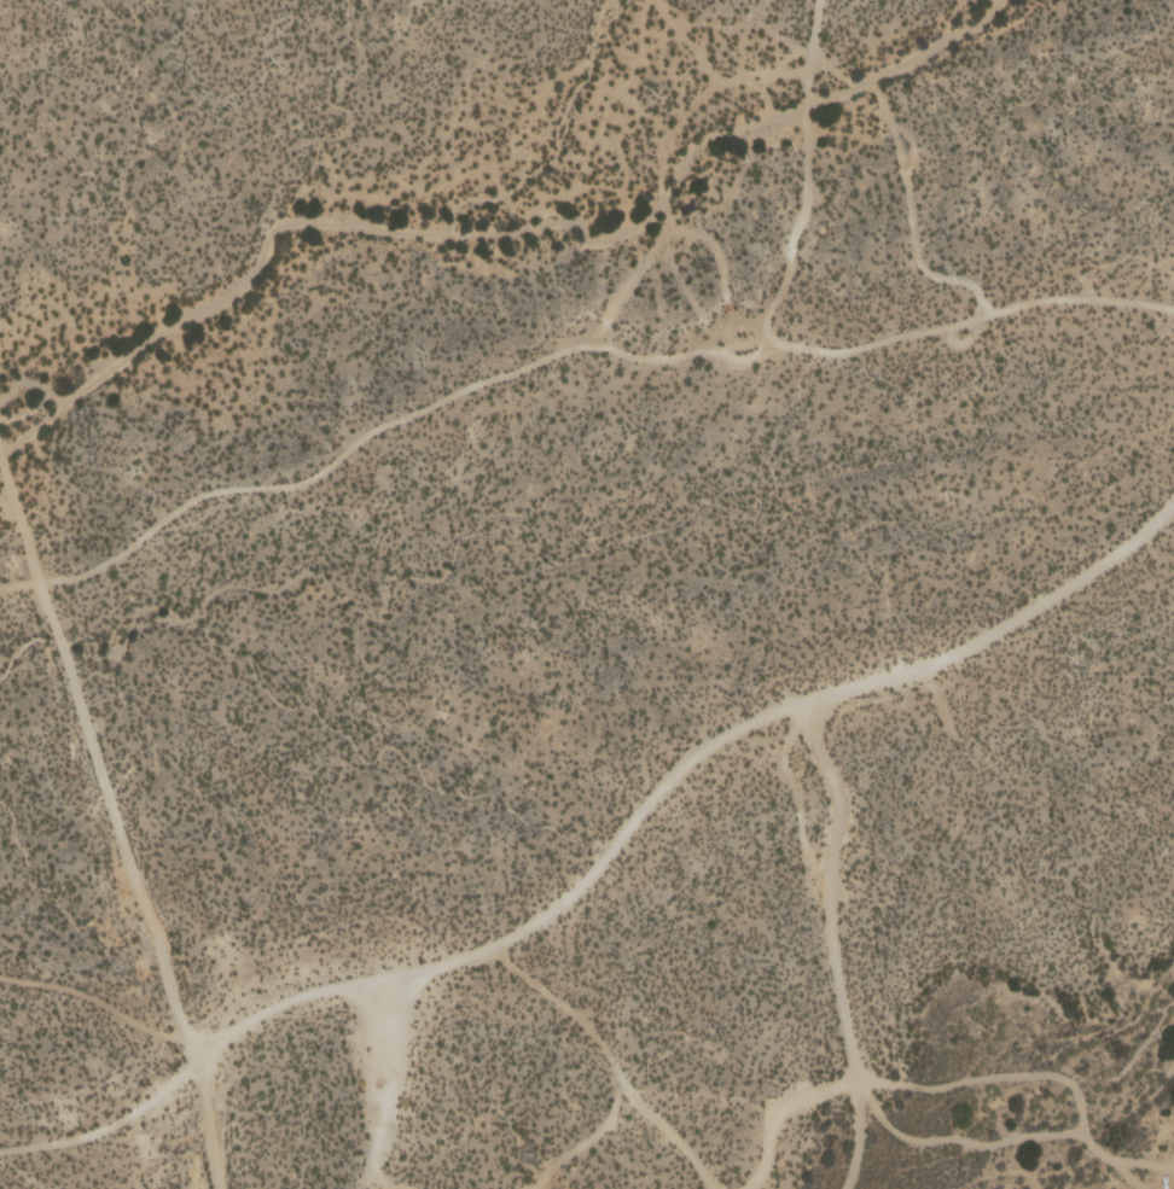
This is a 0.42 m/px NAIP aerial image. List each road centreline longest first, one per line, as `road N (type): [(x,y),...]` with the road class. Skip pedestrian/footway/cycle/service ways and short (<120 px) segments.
road 1 (track): [(1173,498),(1102,565),(931,664),(792,706),(709,742),(659,786),(571,894),(508,939),(393,981),(298,991),(221,1041),(197,1074),(80,1140),(0,1153)]
road 2 (track): [(0,590),(83,577),(198,496),(301,484),(378,426),(562,350),(595,346),(651,357),(746,356),(786,346),(835,352),(1045,298),(1173,309)]
road 3 (track): [(1128,1173),(1087,1144),(1082,1098),(1073,1084),(1052,1078),(1009,1092),(932,1146),(907,1148),(889,1136),(850,1069),(830,919),(838,803),(814,738),(838,690)]
road 4 (track): [(215,1188),(197,1074),(0,446)]
road 5 (track): [(873,88),(906,171),(922,268),(975,282),(986,316)]
road 6 (track): [(393,981),(372,1153),(376,1176),(405,1188)]

